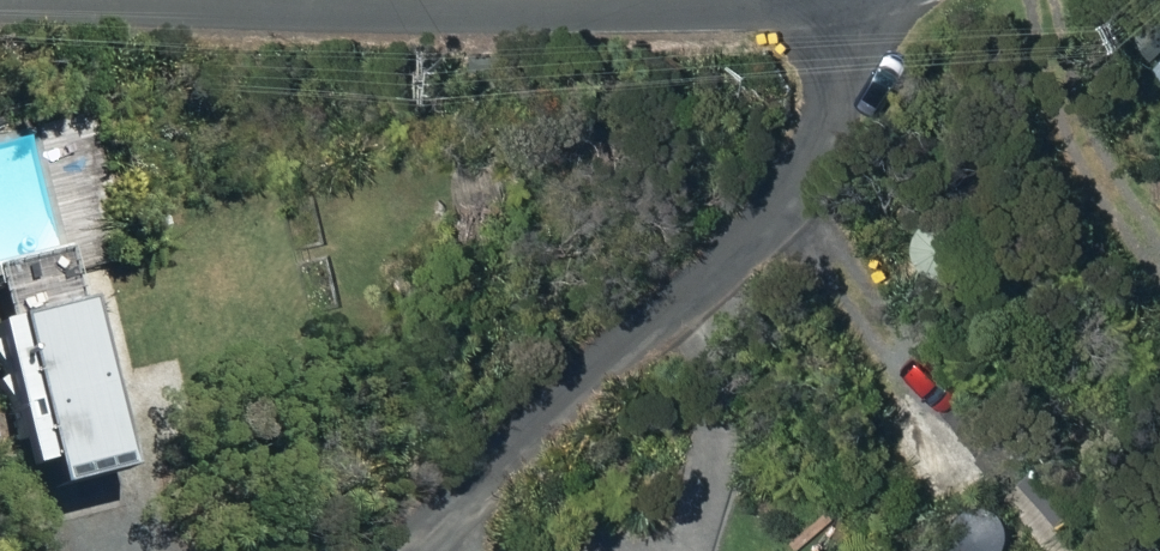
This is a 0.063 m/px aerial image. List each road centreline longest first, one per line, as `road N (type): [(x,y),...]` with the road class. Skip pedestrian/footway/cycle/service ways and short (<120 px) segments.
road 1 (unclassified): [(846,0),(845,93),(796,193),(427,550)]

